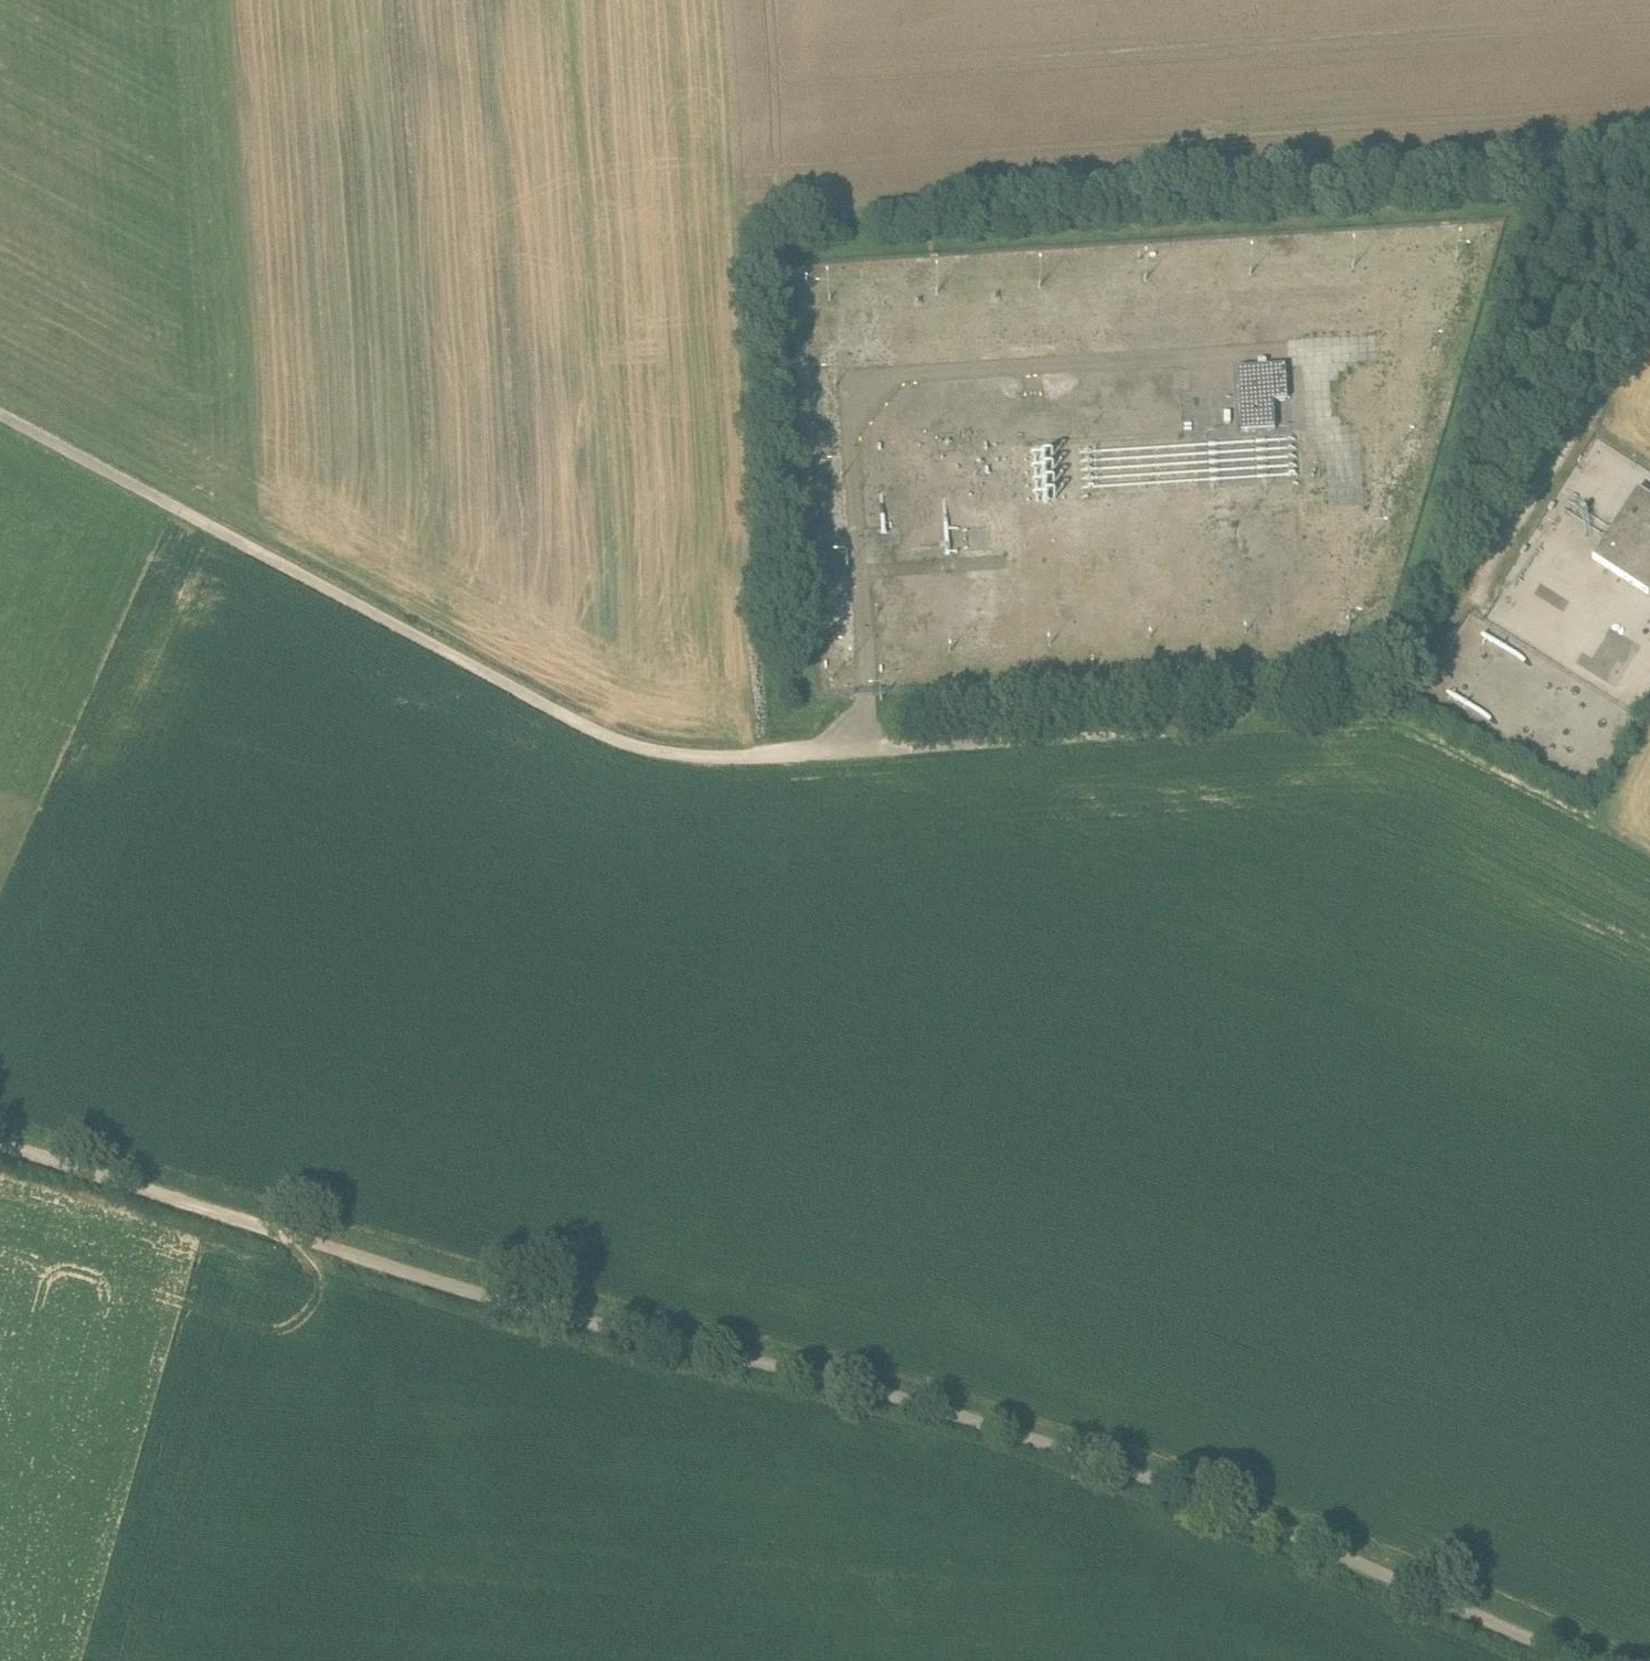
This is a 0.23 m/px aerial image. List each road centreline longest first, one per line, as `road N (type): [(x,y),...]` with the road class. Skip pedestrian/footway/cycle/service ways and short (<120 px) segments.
road 1 (unclassified): [(1582,1660),(1220,1500),(991,1423),(489,1295),(0,1140)]
road 2 (track): [(1486,607),(1466,595),(1649,308)]

